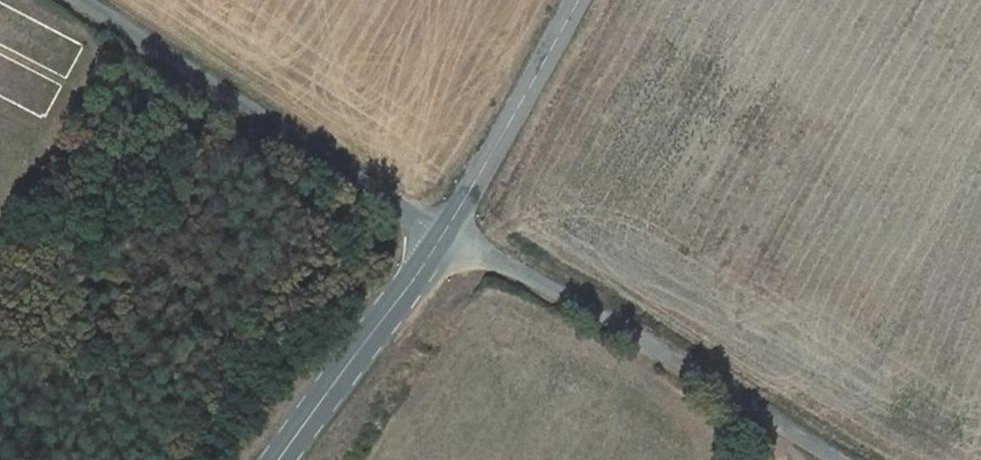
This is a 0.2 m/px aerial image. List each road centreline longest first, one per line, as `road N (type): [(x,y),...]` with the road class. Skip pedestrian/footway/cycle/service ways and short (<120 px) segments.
road 1 (unclassified): [(447,227),(844,459)]
road 2 (unclassified): [(90,0),(443,233)]
road 3 (tertiary): [(443,233),(279,459)]
road 4 (tertiary): [(578,0),(447,227)]

